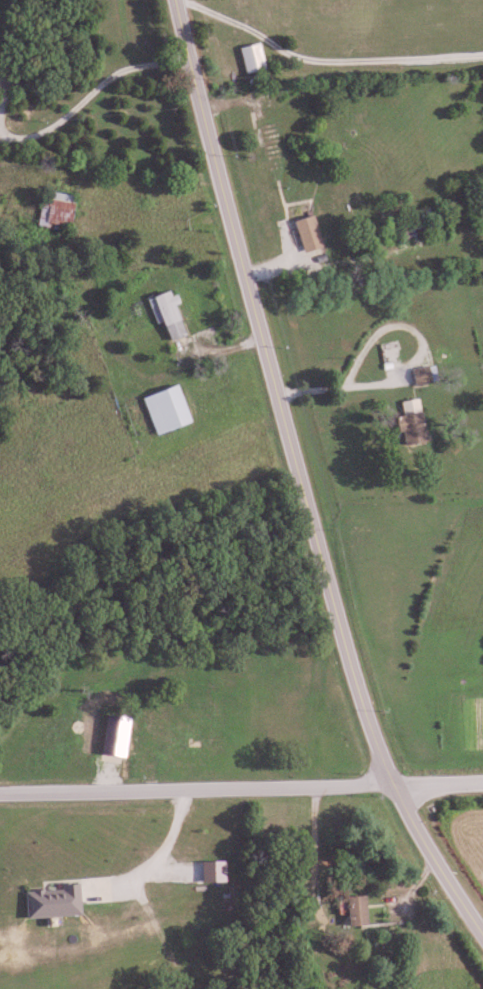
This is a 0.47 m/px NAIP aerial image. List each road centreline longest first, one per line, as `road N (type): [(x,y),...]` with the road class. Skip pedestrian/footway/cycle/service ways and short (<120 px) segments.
road 1 (secondary): [(482,925),(415,832),(360,709),(171,0)]
road 2 (residential): [(0,783),(389,784)]

